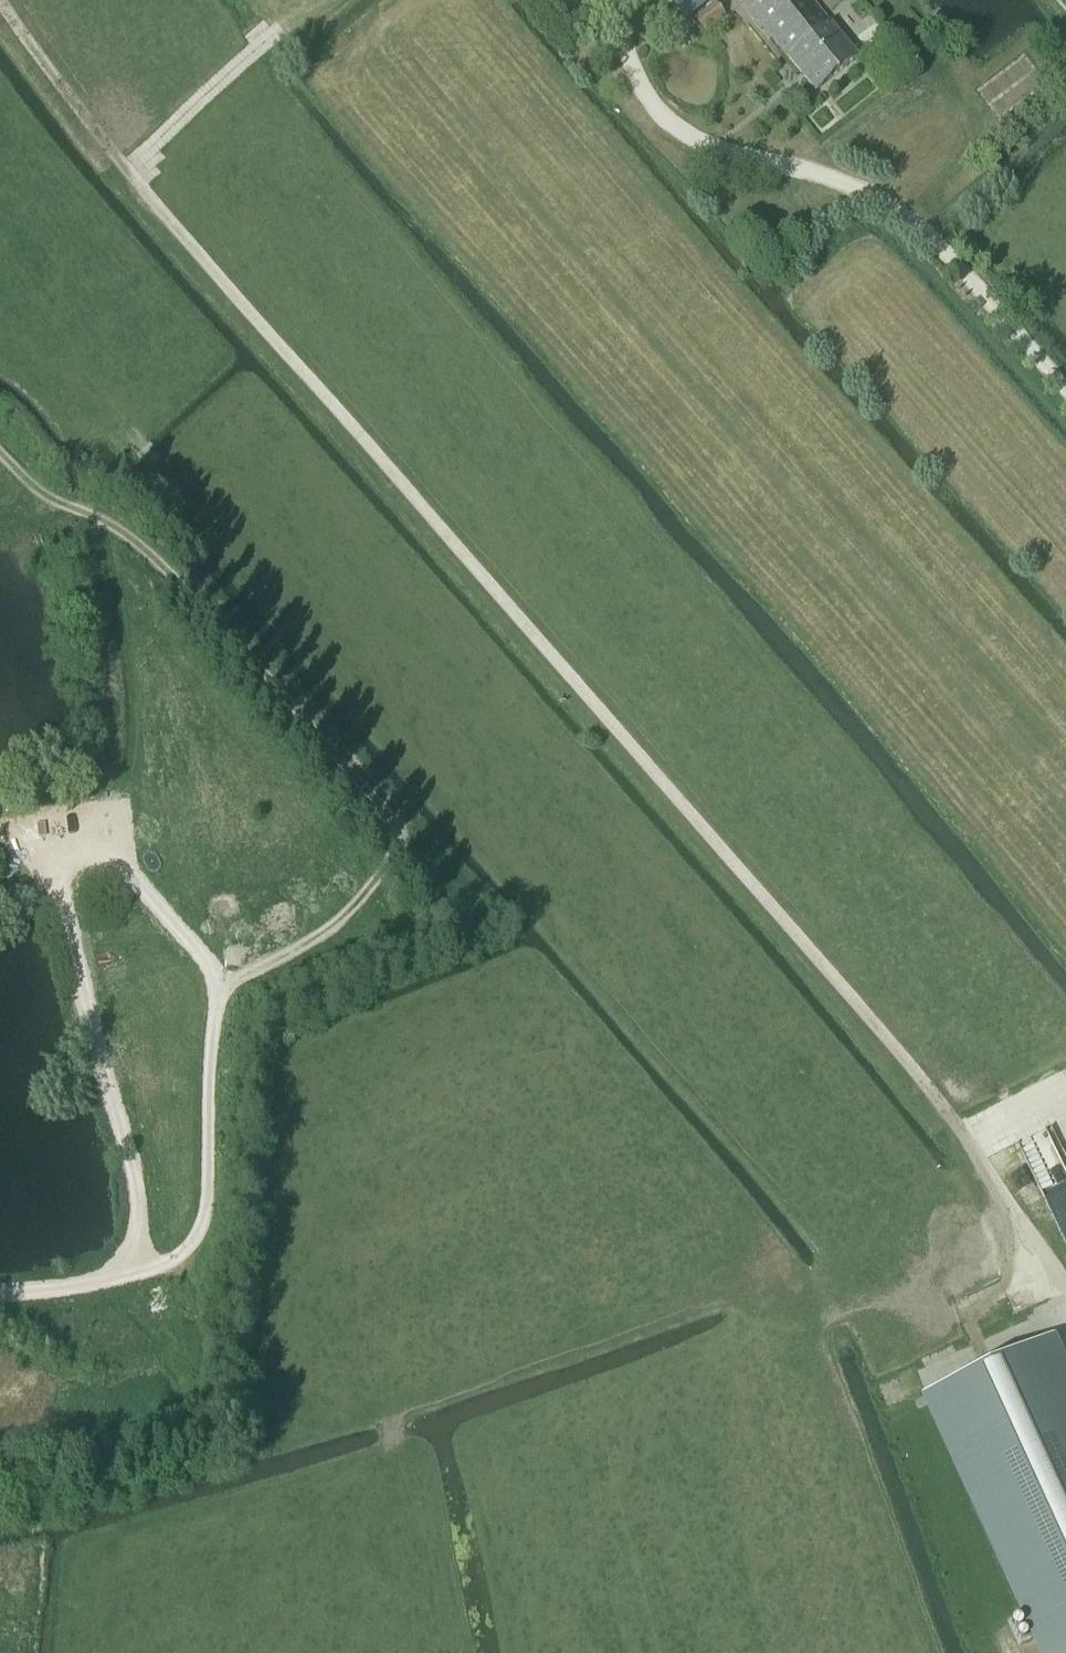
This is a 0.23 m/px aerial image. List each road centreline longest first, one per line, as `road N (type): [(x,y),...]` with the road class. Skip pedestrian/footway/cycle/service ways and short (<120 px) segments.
road 1 (track): [(1065,1351),(952,1116),(127,168)]
road 2 (track): [(0,1293),(79,1281),(118,1260),(138,1210),(50,884),(67,838),(144,765),(113,534),(81,503)]
road 3 (track): [(127,168),(289,22)]
road 4 (track): [(127,168),(30,45),(5,0)]

